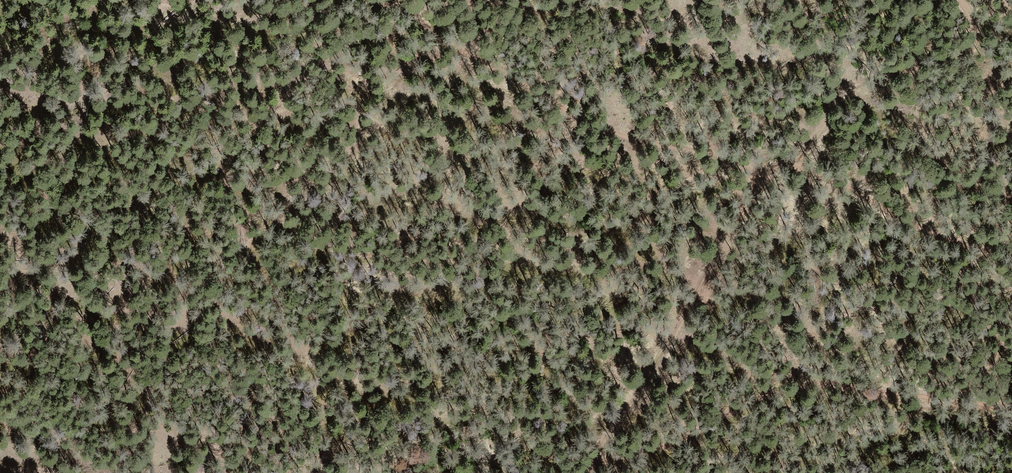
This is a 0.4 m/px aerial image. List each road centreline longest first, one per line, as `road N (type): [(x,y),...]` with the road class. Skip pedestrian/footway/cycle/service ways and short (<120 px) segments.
road 1 (track): [(1011,257),(780,167),(579,112),(380,0)]
road 2 (track): [(589,456),(674,330),(760,164),(810,147),(849,86),(963,46),(973,31),(960,0)]
road 3 (track): [(589,456),(749,446),(1011,455)]

